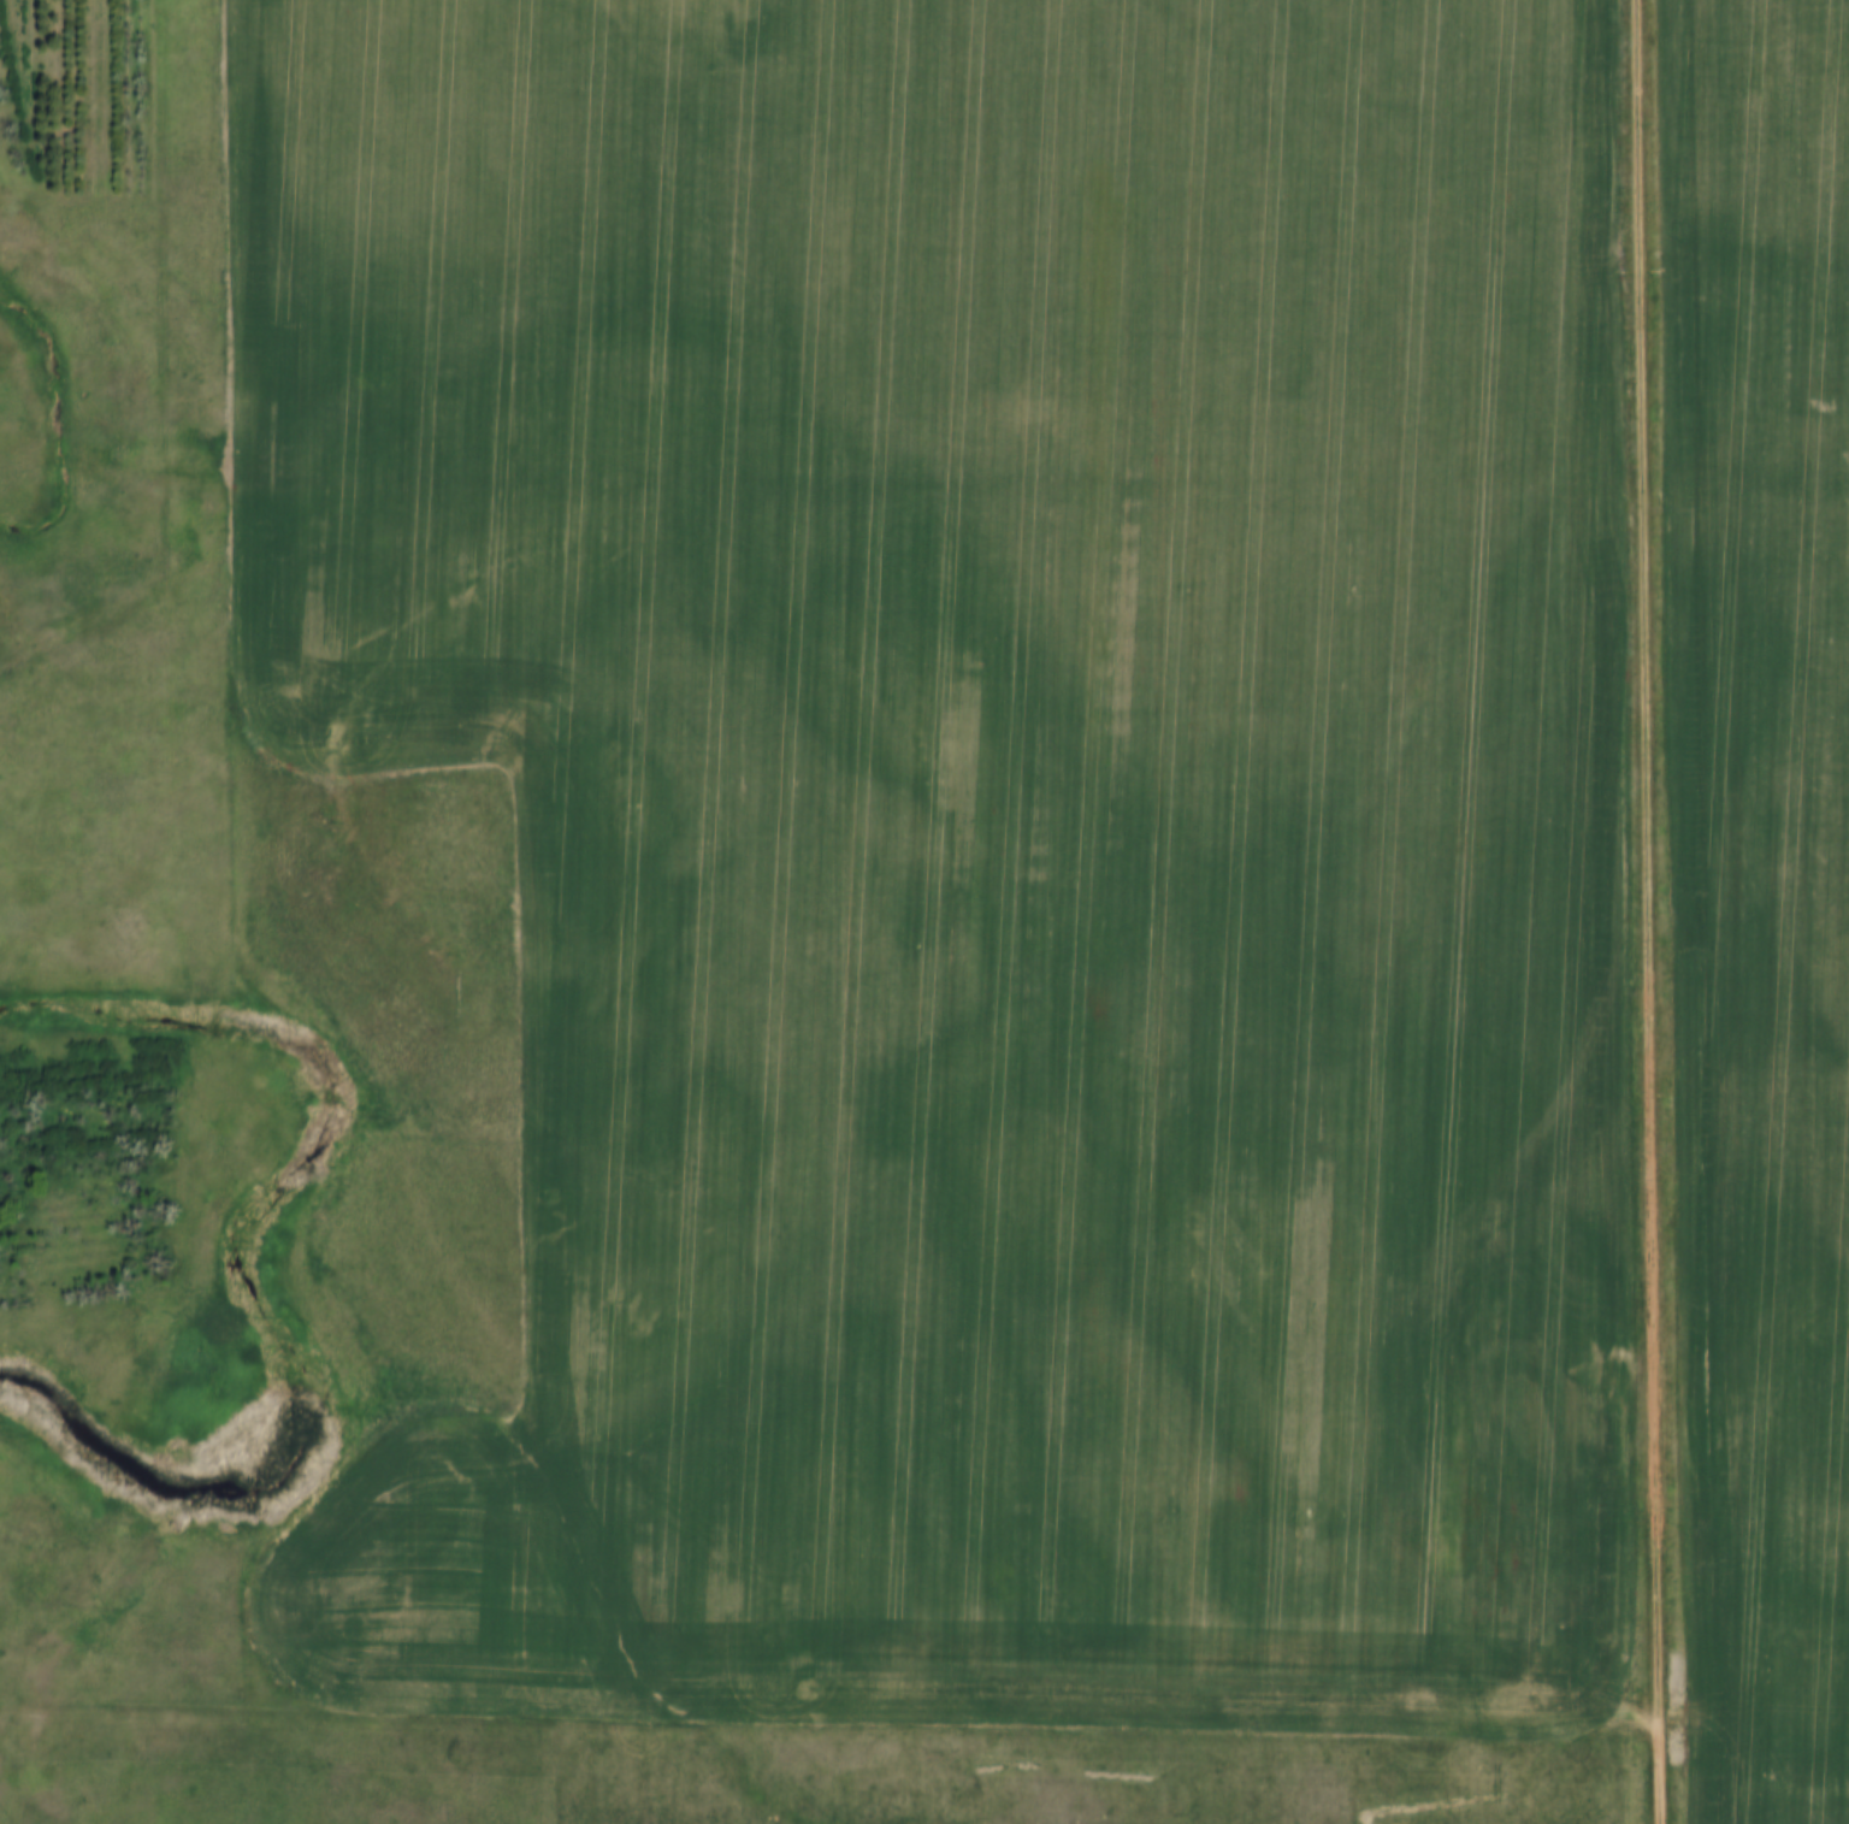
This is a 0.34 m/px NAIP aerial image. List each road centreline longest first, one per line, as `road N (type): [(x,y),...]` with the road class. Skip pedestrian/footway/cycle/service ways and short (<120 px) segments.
road 1 (track): [(1640,0),(1650,1823)]

